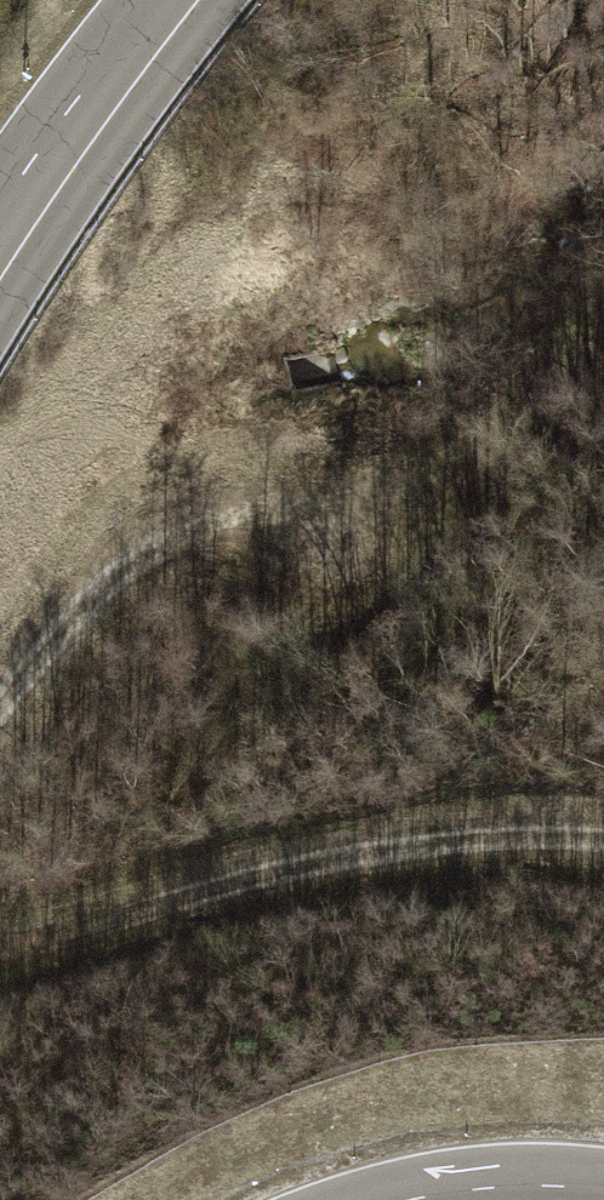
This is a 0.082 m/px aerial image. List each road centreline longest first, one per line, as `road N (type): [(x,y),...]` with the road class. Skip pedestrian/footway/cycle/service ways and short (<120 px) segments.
road 1 (track): [(603,848),(397,840),(0,935)]
road 2 (track): [(0,712),(122,560),(213,511),(363,527)]
road 3 (secondary): [(0,245),(99,100),(181,0)]
road 4 (motorway): [(603,1191),(498,1189),(416,1199)]

